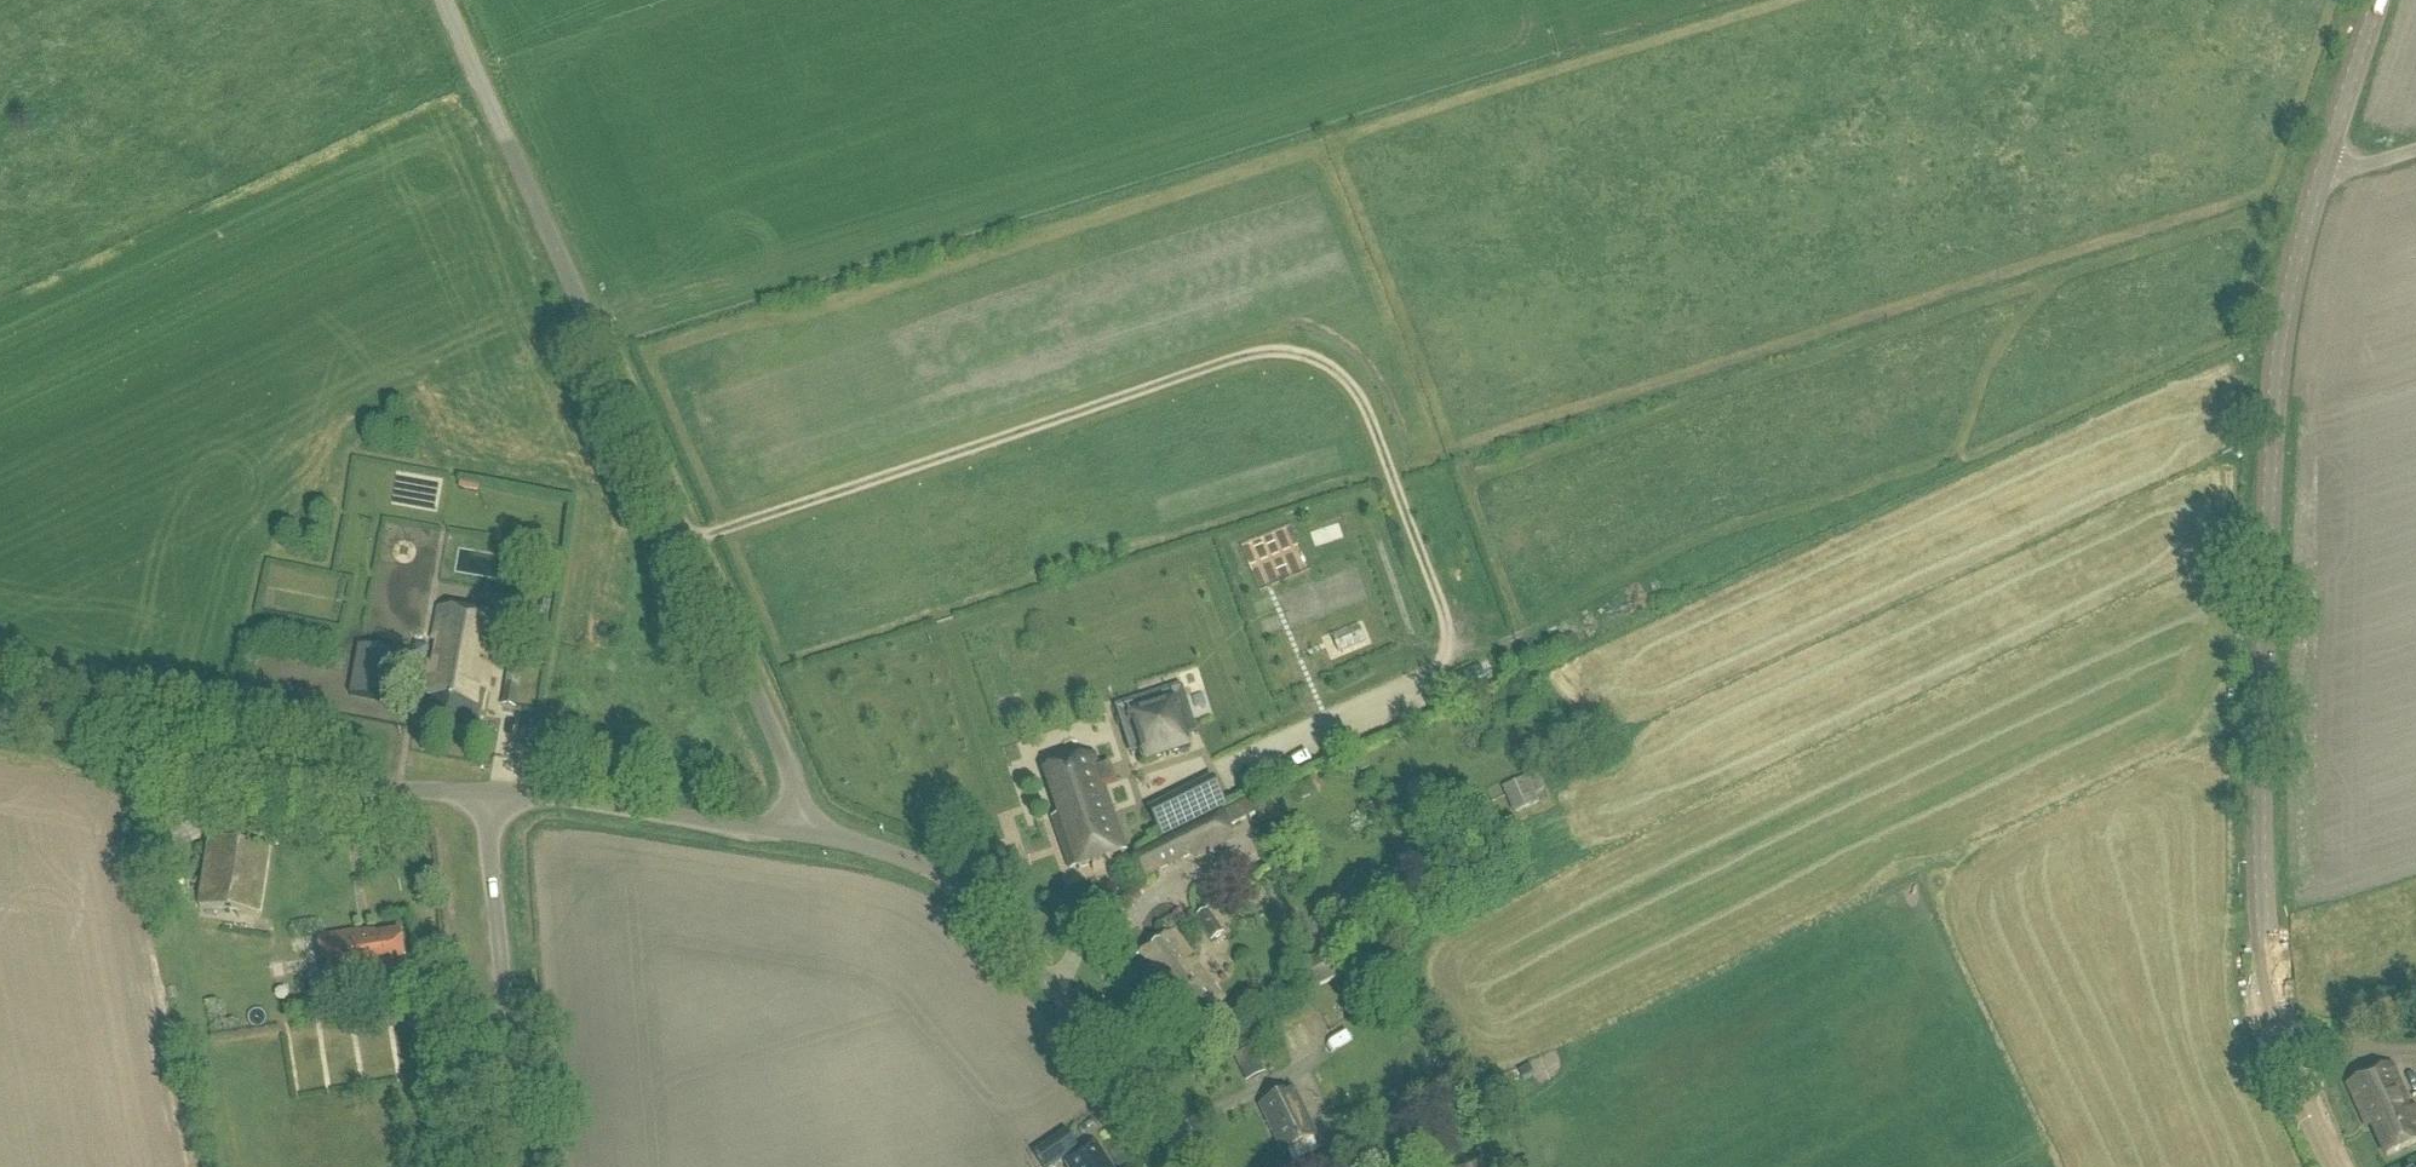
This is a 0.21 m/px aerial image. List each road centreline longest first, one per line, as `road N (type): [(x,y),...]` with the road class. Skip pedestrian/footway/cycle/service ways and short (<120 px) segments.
road 1 (tertiary): [(2341,1166),(2296,1073),(2260,880),(2260,600),(2285,318),(2314,184)]
road 2 (unclassified): [(814,835),(444,0)]
road 3 (unclassified): [(1195,1166),(1031,963),(961,893),(905,856),(814,835)]
road 4 (unclassified): [(486,794),(375,791),(0,723)]
road 5 (unclassified): [(515,1166),(486,794)]
road 6 (unclassified): [(814,835),(486,794)]
road 7 (tertiary): [(2314,184),(2376,0)]

